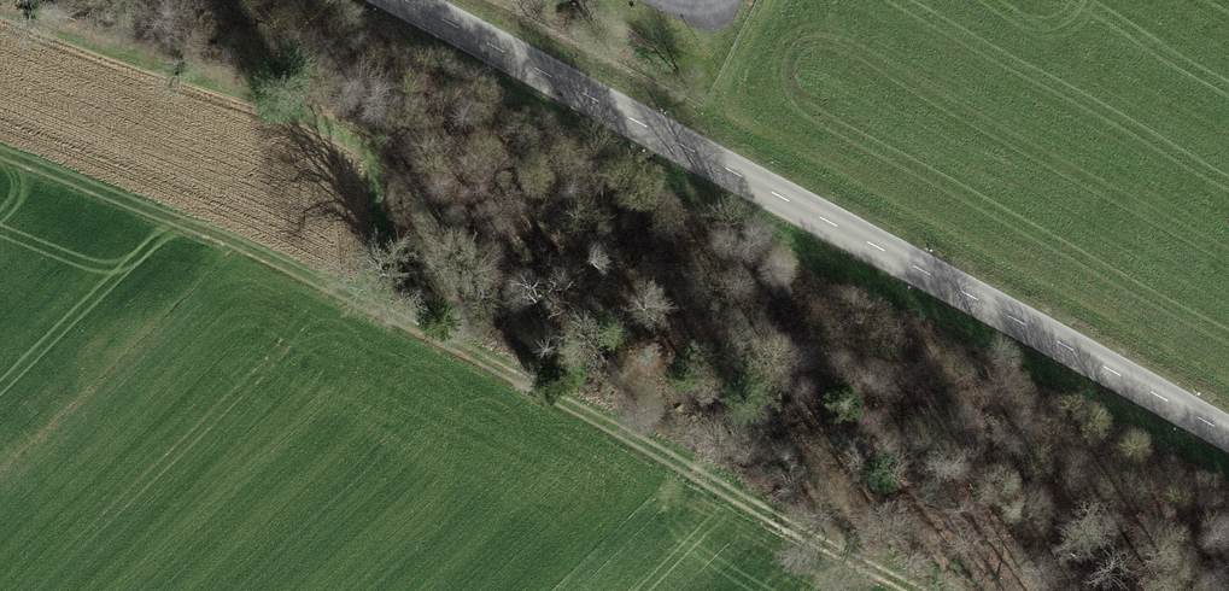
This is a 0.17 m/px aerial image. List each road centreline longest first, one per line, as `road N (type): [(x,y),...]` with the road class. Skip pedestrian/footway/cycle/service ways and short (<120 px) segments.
road 1 (track): [(0,159),(369,307),(566,402),(915,590)]
road 2 (tertiary): [(1228,433),(407,0)]

